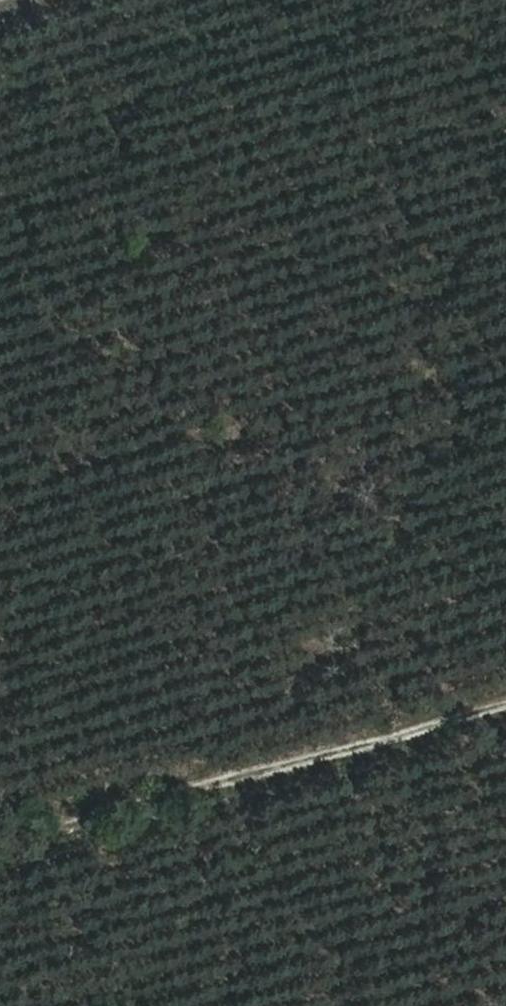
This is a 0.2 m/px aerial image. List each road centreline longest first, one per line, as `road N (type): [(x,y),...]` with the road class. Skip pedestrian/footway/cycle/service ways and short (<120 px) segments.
road 1 (track): [(505,705),(0,843)]

